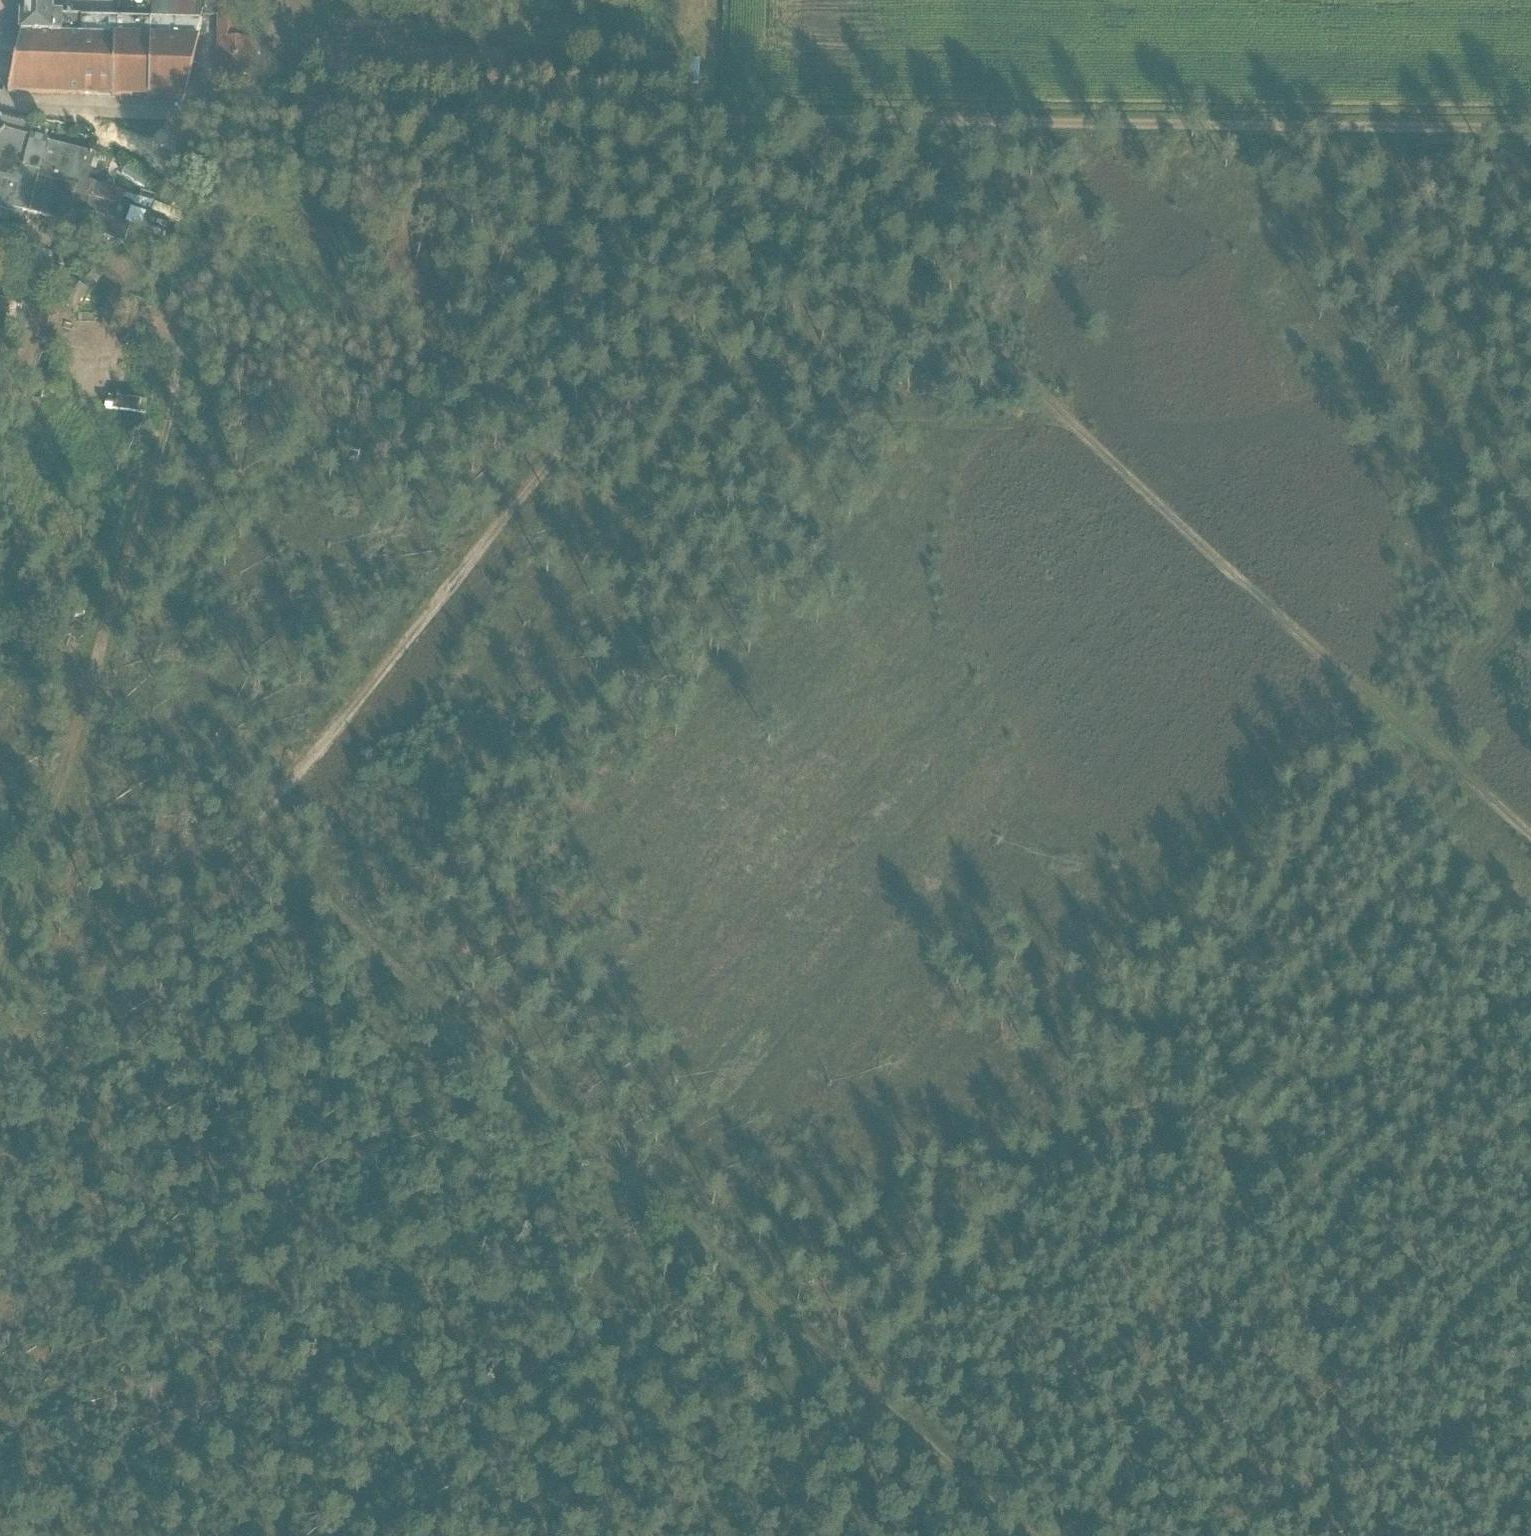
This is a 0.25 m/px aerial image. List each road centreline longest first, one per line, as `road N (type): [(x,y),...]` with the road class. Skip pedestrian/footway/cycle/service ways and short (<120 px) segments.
road 1 (track): [(1530,126),(242,116),(159,376),(0,981)]
road 2 (track): [(0,625),(252,833),(1009,1535)]
road 3 (track): [(849,120),(596,413),(252,833),(0,1089)]
road 4 (track): [(1530,853),(1049,414),(803,166),(769,119)]
road 5 (track): [(735,1535),(1408,741)]
road 6 (unclassified): [(242,116),(0,106)]

